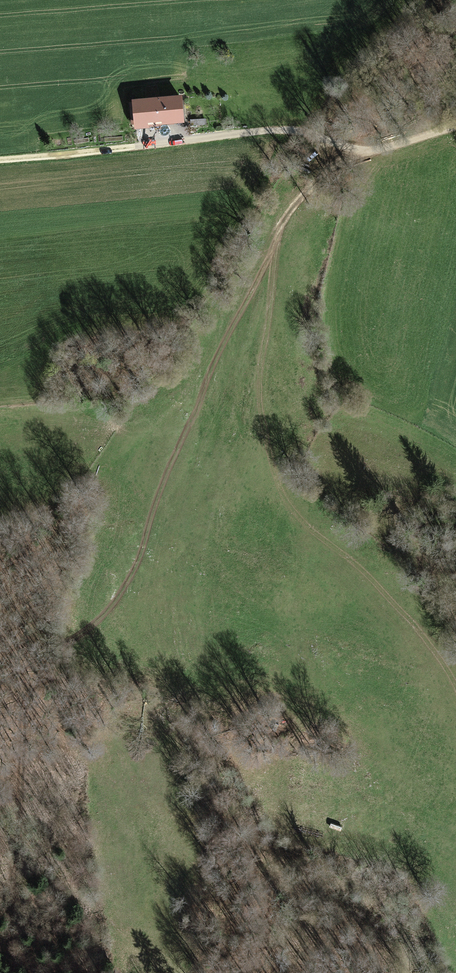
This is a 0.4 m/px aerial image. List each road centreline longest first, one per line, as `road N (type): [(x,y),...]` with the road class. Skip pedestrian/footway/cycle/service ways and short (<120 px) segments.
road 1 (track): [(52,654),(99,621),(126,586),(162,484),(278,227),(356,149)]
road 2 (track): [(0,159),(294,128),(356,149),(379,149),(455,126)]
road 3 (track): [(52,654),(25,699),(10,972)]

